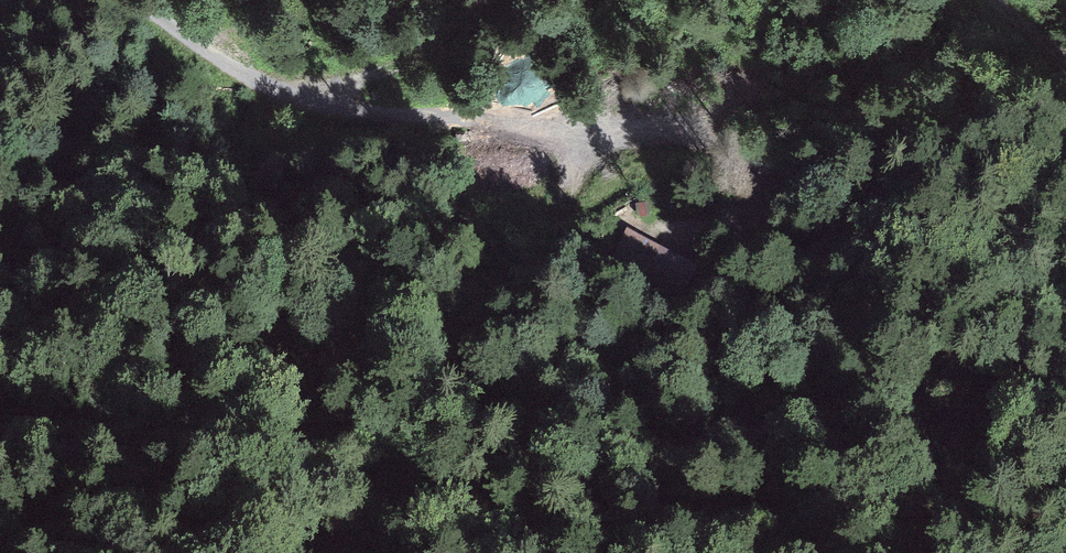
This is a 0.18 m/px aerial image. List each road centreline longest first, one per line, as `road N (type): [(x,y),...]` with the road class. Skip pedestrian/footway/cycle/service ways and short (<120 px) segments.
road 1 (track): [(133,0),(239,71),(325,107),(671,136),(724,155),(754,179),(762,195),(755,212),(678,236)]
road 2 (track): [(314,104),(418,59),(499,0)]

